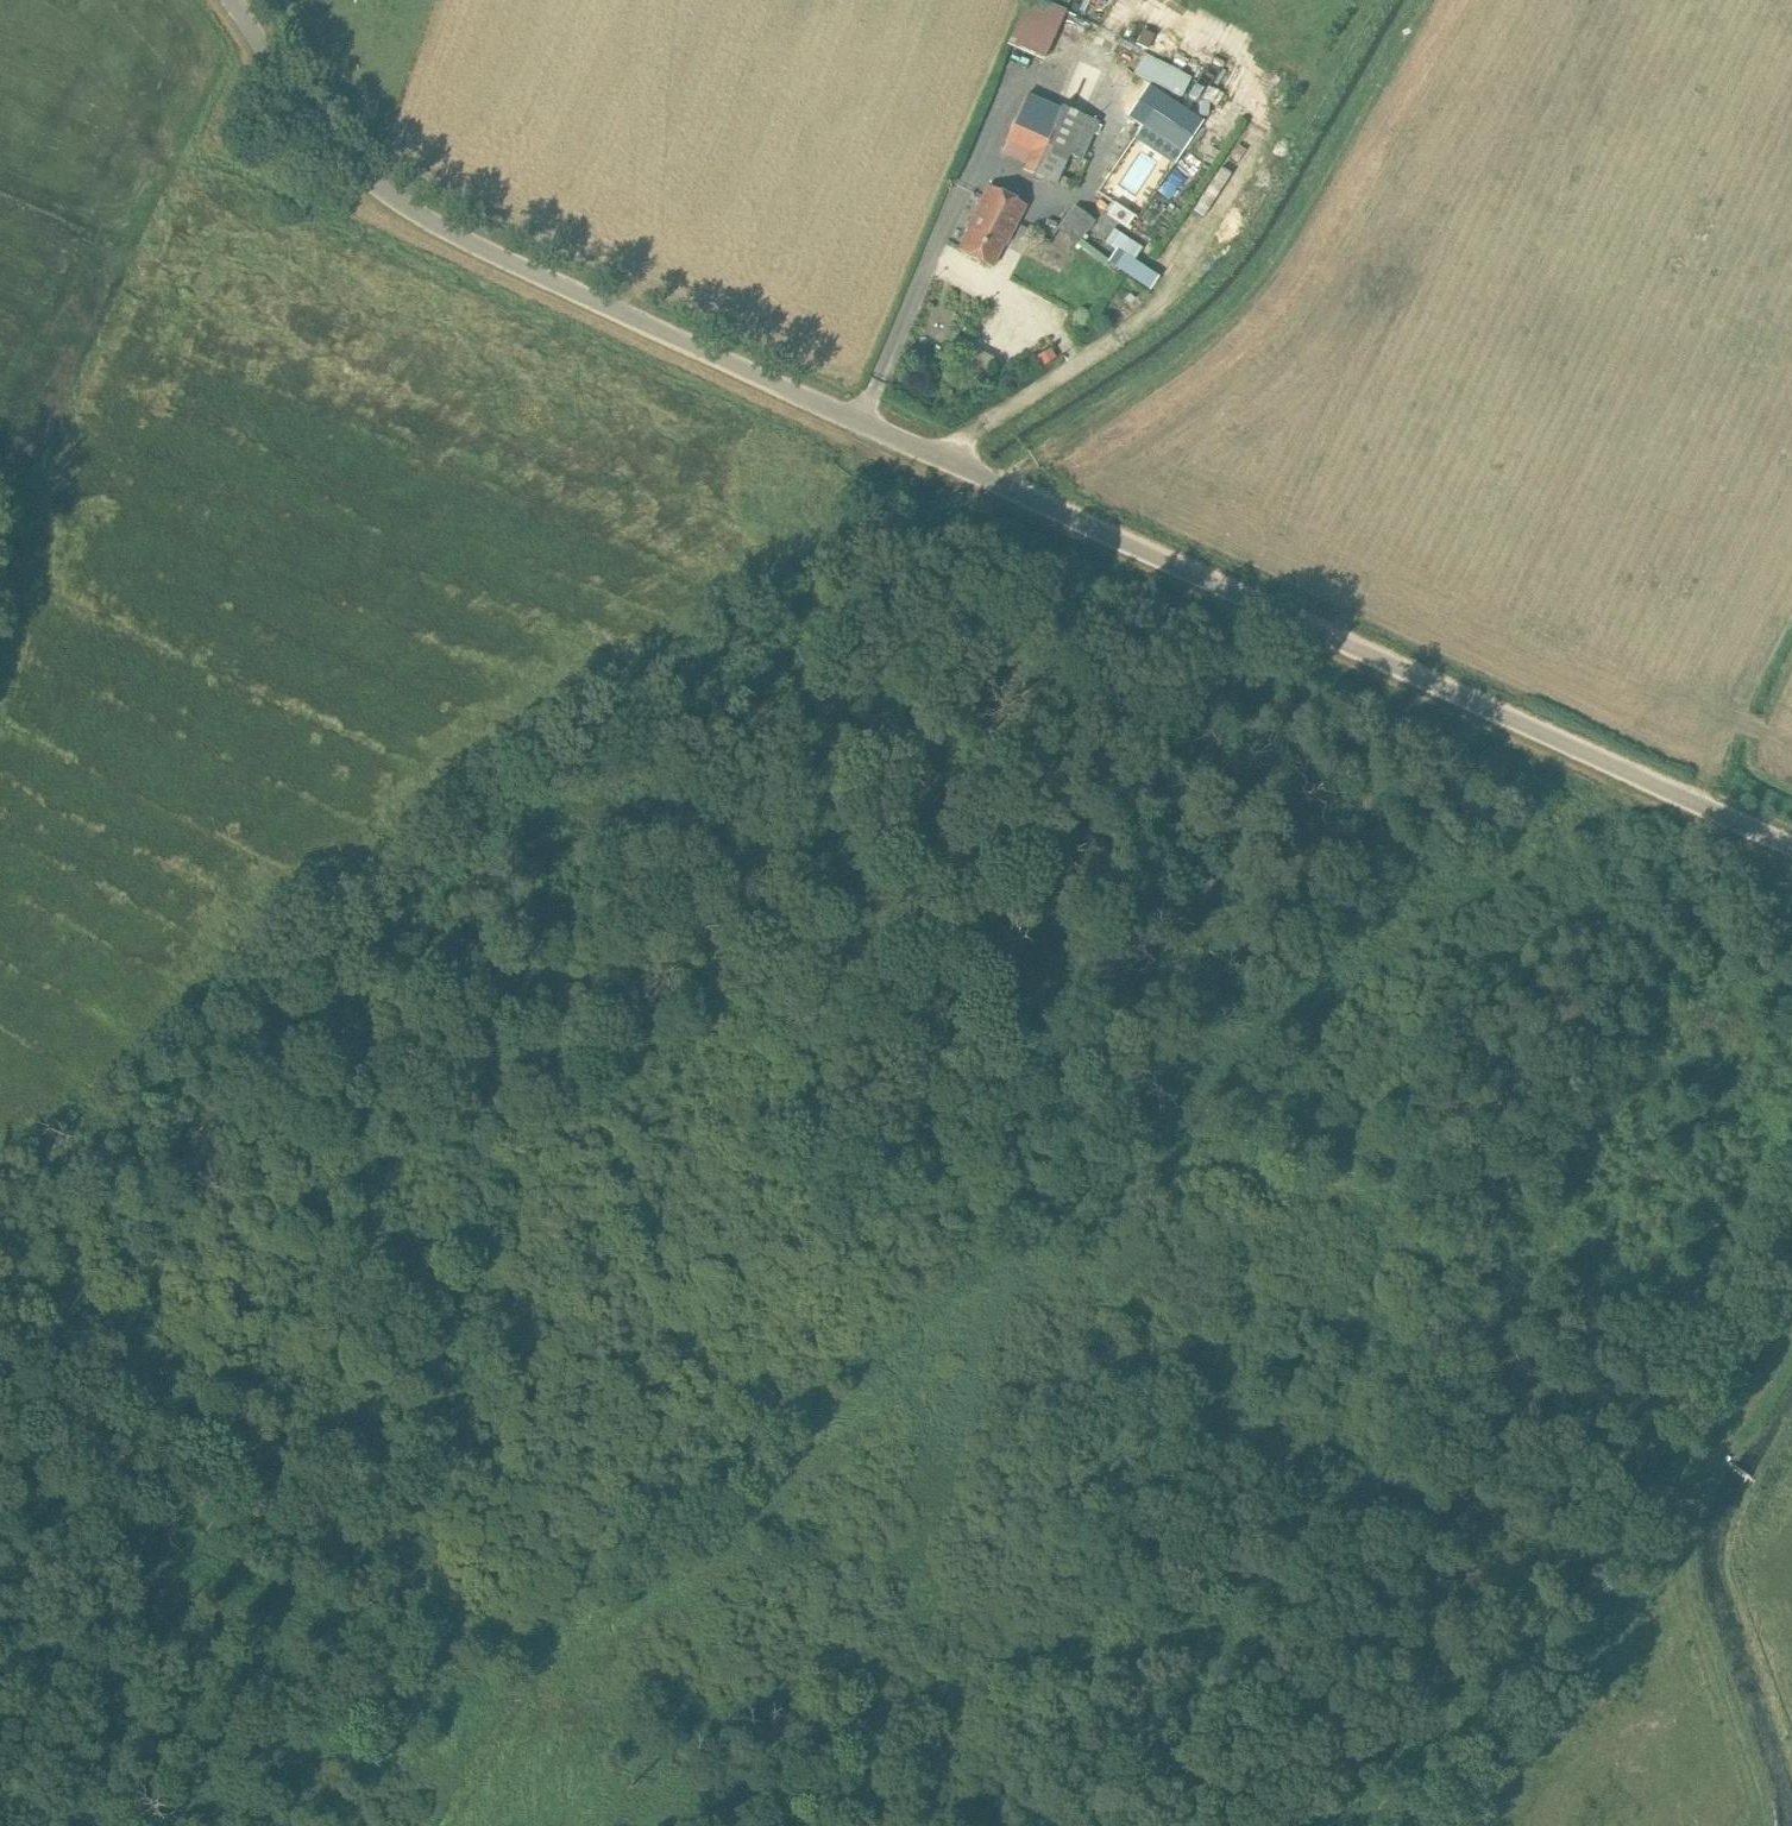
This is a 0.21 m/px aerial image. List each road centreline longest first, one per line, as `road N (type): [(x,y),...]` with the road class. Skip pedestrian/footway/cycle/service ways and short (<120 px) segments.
road 1 (unclassified): [(1791,846),(459,242),(364,191),(284,101),(229,0)]

